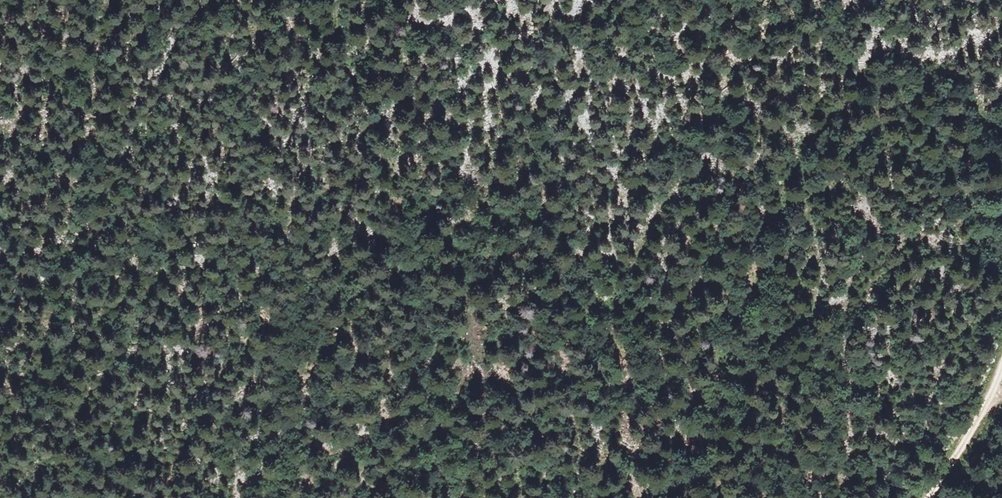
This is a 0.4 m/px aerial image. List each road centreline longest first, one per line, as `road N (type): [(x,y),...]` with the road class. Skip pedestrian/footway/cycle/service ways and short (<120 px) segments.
road 1 (track): [(931,497),(1001,368)]

